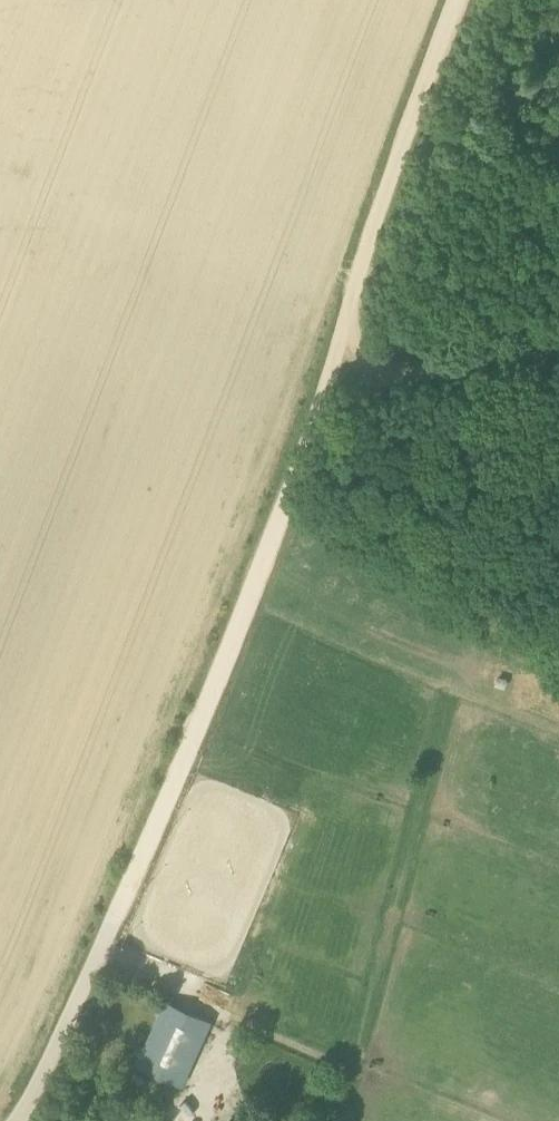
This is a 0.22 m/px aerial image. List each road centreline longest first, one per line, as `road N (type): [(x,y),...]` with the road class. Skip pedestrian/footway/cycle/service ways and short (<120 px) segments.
road 1 (track): [(335,379),(116,918)]
road 2 (track): [(455,0),(352,284),(335,379)]
road 3 (unclassified): [(116,918),(19,1120)]
road 4 (track): [(335,379),(558,360)]

